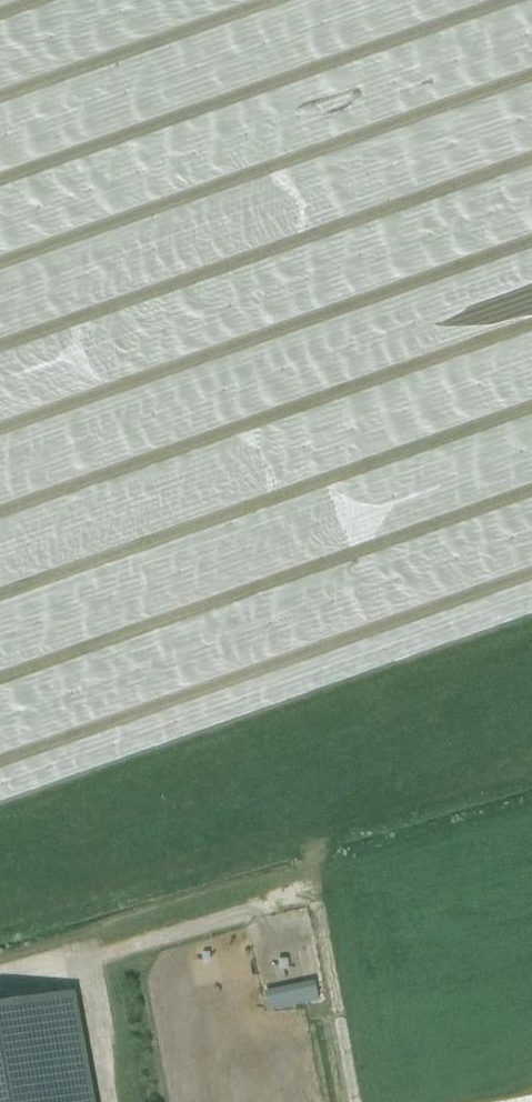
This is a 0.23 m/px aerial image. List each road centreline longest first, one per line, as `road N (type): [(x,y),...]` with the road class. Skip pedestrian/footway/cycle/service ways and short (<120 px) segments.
road 1 (track): [(354,1101),(323,935),(307,897),(264,897),(33,963)]

